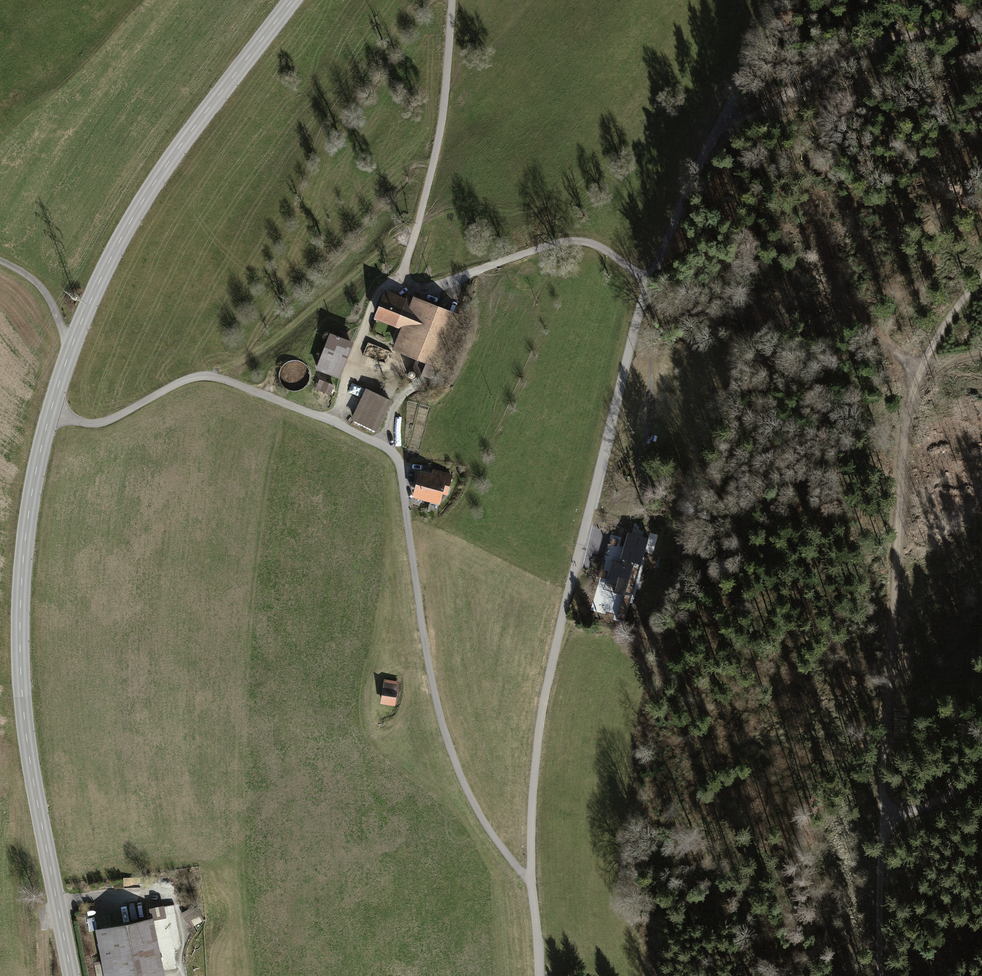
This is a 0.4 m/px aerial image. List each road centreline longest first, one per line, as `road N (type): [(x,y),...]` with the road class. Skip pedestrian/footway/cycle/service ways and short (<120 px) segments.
road 1 (residential): [(539,975),(531,880),(537,742),(649,280),(605,250),(573,241),(432,286),(391,281),(377,295),(333,422)]
road 2 (tertiary): [(73,975),(25,714),(24,562),(40,457),(71,353),(122,241),(150,190),(295,0)]
road 3 (track): [(52,413),(100,423),(174,385),(211,376),(391,451),(403,476),(439,715),(475,806),(531,880)]
road 4 (track): [(916,373),(904,418),(881,748),(885,821)]
road 5 (track): [(774,0),(649,280)]
road 6 (track): [(717,130),(842,59),(981,18)]
road 7 (track): [(401,280),(443,121),(453,0)]
road 8 (track): [(885,821),(881,975)]
road 9 (track): [(71,353),(47,296),(0,260)]

